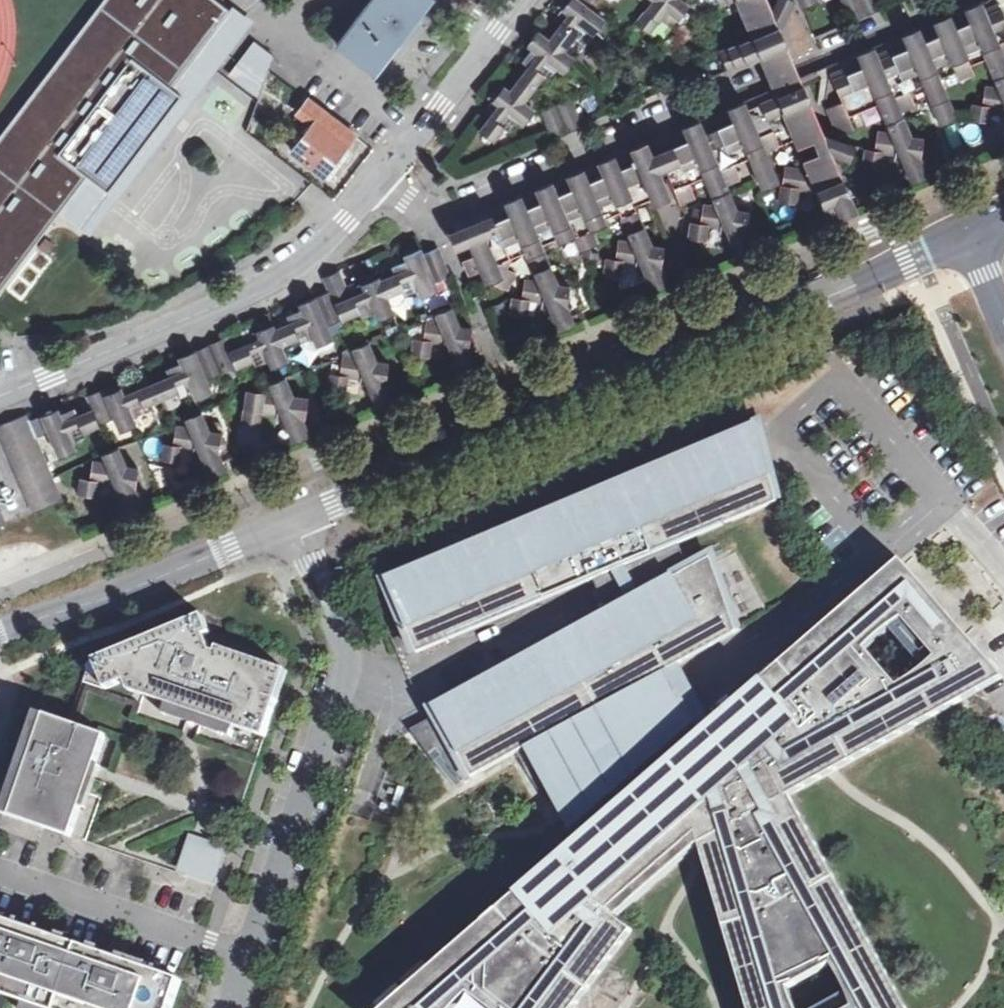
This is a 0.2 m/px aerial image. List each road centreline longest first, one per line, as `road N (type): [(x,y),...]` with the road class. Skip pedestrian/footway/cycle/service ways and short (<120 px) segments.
road 1 (secondary): [(290,514),(972,237)]
road 2 (residential): [(958,0),(458,202),(421,208),(380,183)]
road 3 (residential): [(290,514),(343,660),(229,1007)]
road 4 (residential): [(380,183),(346,223),(259,296),(0,391)]
road 5 (secondary): [(0,634),(290,514)]
road 6 (residential): [(521,0),(380,183)]

